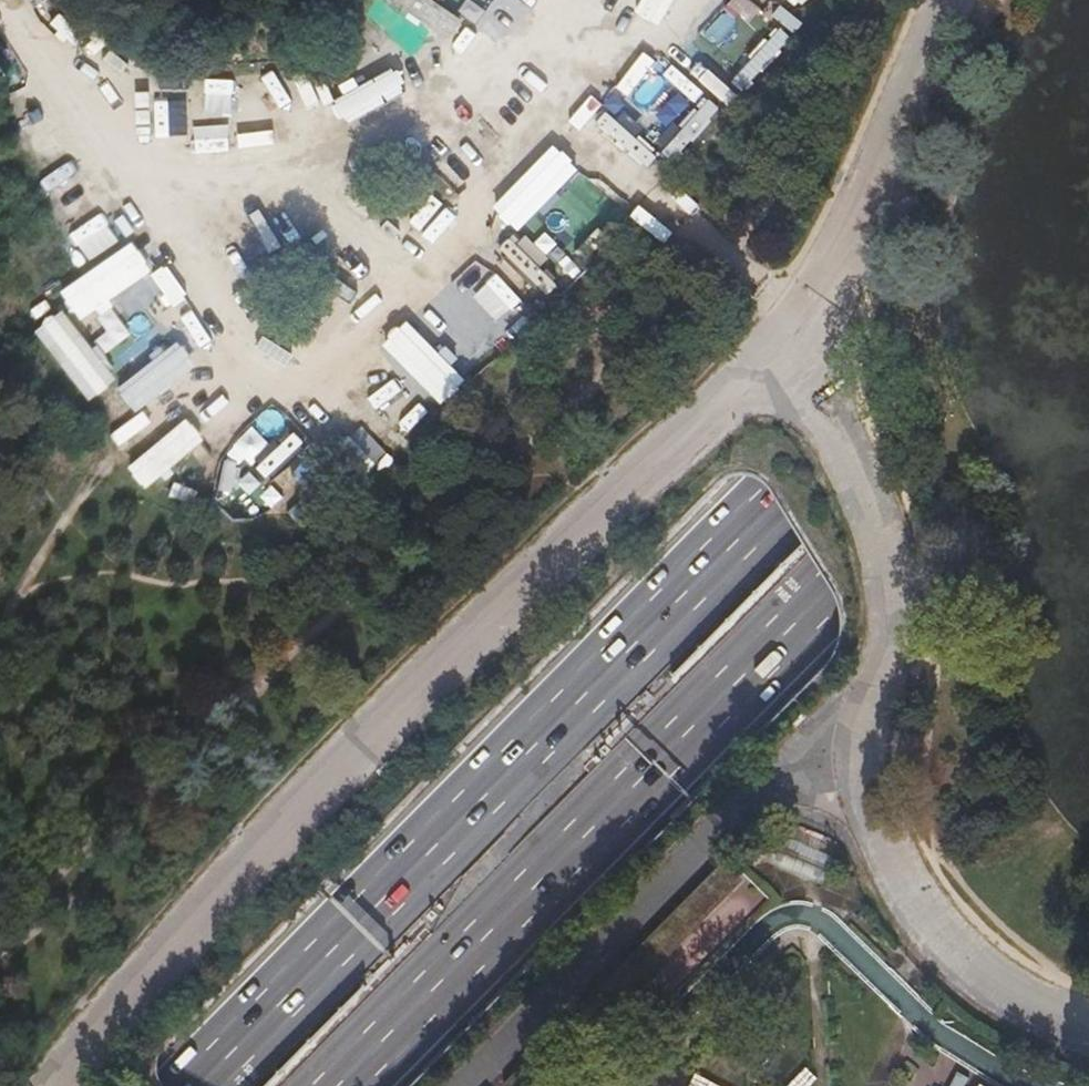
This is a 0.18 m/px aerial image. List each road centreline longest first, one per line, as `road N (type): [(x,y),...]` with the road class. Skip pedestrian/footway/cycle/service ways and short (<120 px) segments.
road 1 (trunk): [(1088,178),(194,1085)]
road 2 (trunk): [(340,1085),(1088,328)]
road 3 (track): [(660,0),(413,101),(245,154),(32,52),(2,0)]
road 4 (track): [(459,0),(413,101),(107,454)]
road 5 (track): [(825,298),(413,101)]

